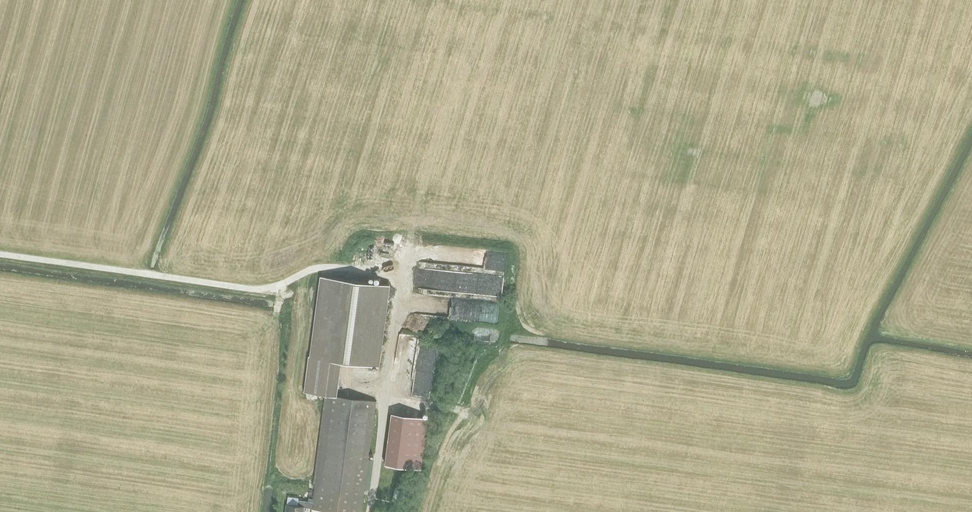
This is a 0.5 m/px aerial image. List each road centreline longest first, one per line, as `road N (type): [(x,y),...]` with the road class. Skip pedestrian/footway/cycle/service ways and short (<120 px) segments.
road 1 (track): [(0,255),(256,290),(323,267),(401,276)]
road 2 (track): [(406,235),(386,370)]

